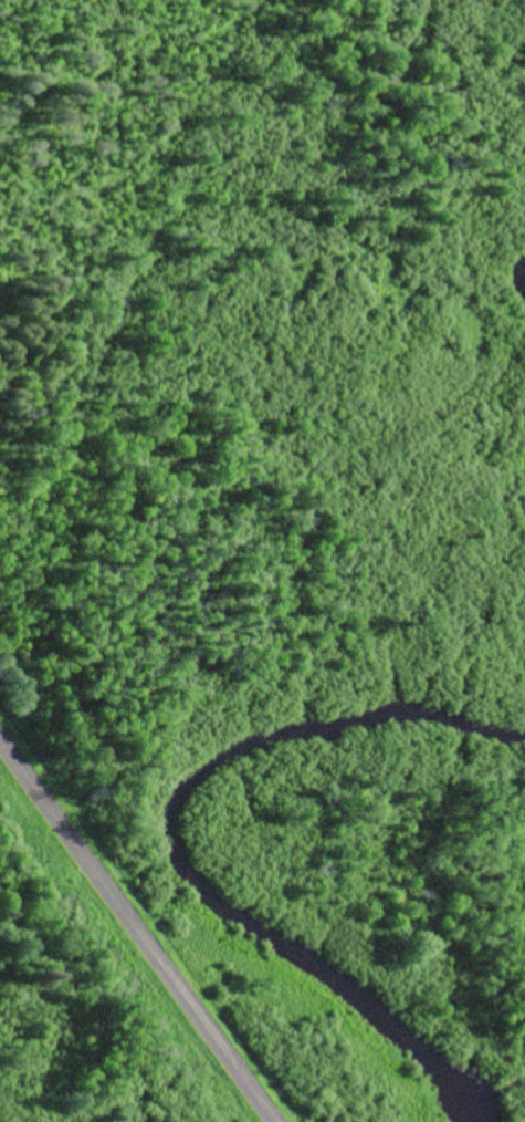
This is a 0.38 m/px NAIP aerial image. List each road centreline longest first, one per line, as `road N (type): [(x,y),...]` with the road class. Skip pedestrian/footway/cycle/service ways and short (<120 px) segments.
road 1 (residential): [(0,727),(278,1121)]

